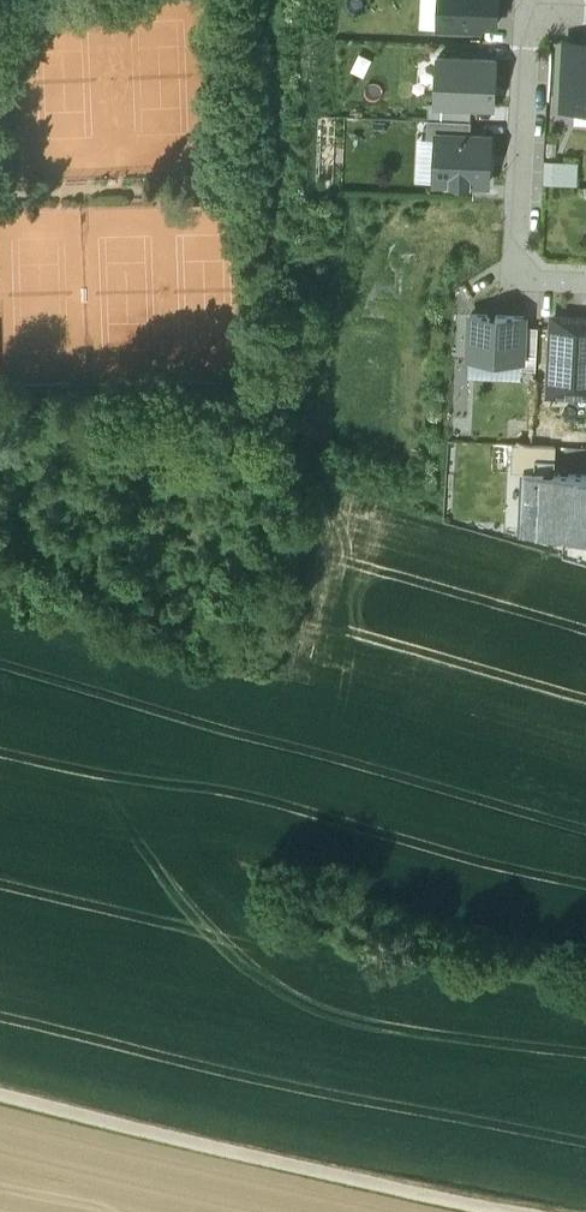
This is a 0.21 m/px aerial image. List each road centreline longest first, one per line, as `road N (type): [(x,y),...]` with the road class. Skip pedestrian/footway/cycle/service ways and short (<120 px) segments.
road 1 (track): [(506,1211),(0,1095)]
road 2 (residential): [(551,4),(532,3),(516,276),(585,280)]

